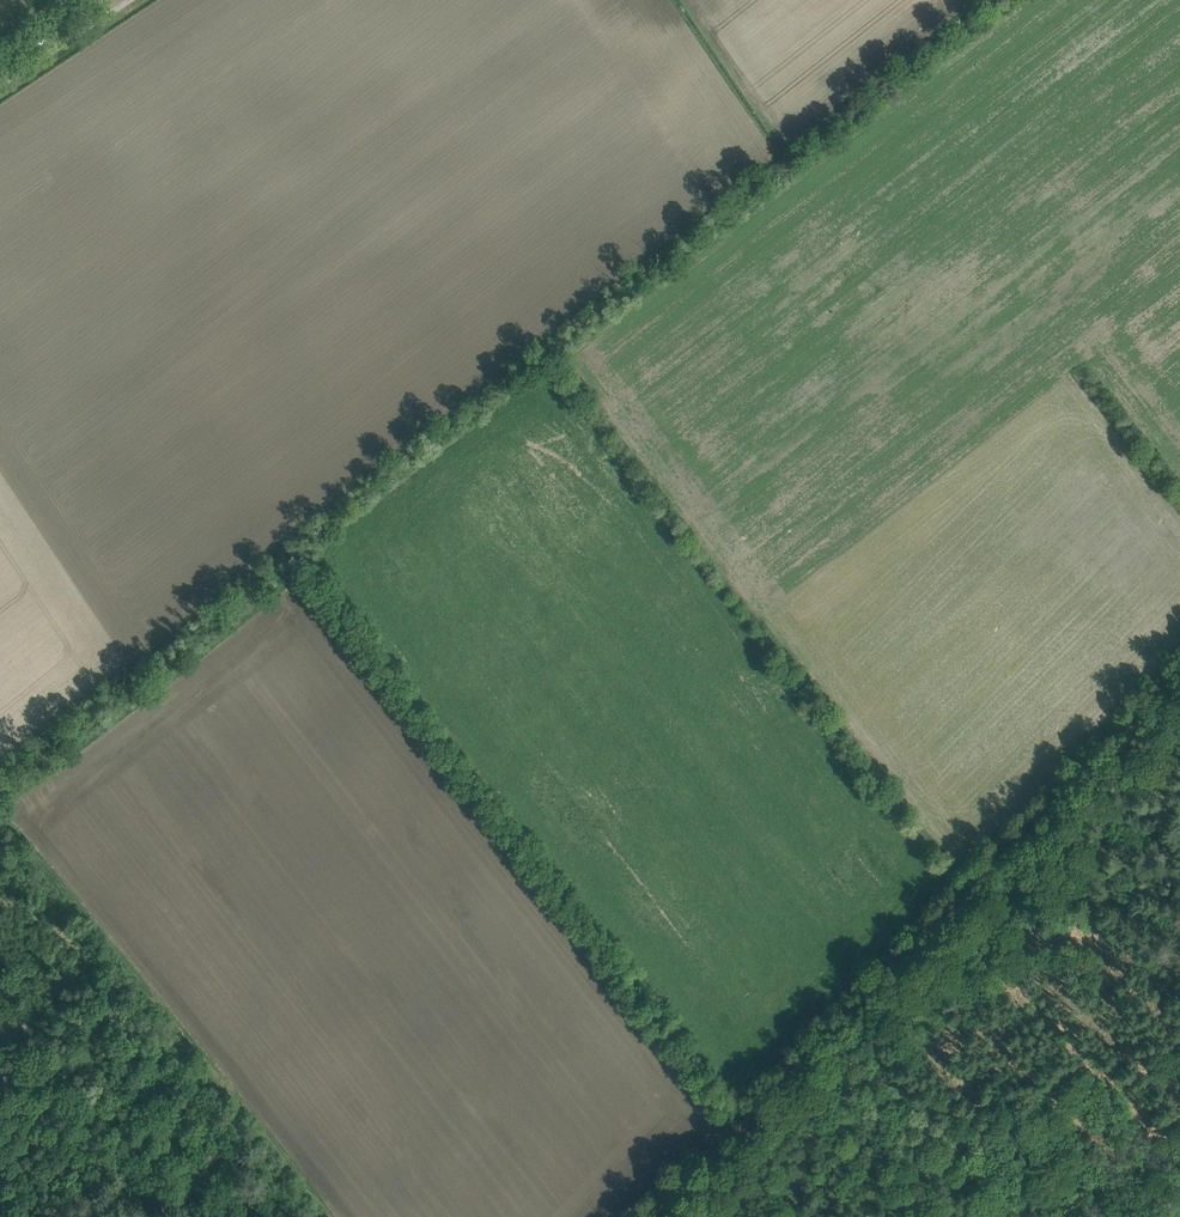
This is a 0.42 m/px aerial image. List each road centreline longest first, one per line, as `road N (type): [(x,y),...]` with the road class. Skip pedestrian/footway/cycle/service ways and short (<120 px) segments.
road 1 (track): [(1179,665),(652,1216)]

